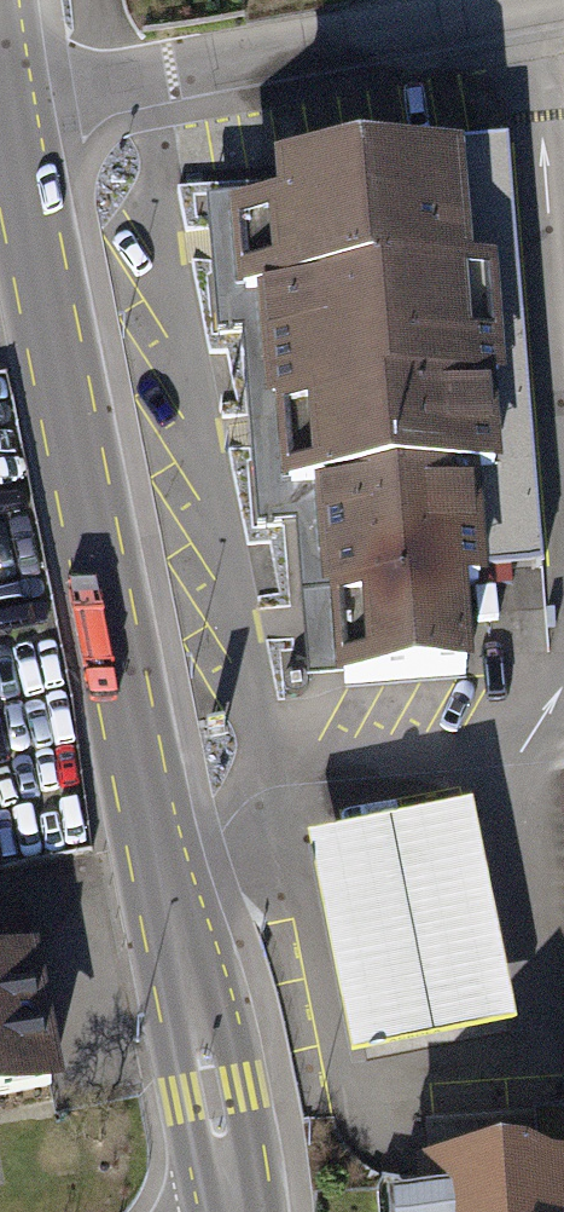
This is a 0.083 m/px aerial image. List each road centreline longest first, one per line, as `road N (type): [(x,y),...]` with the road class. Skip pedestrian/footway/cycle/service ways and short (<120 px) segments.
road 1 (secondary): [(236,1211),(97,577),(9,100)]
road 2 (residential): [(9,100),(542,0)]

